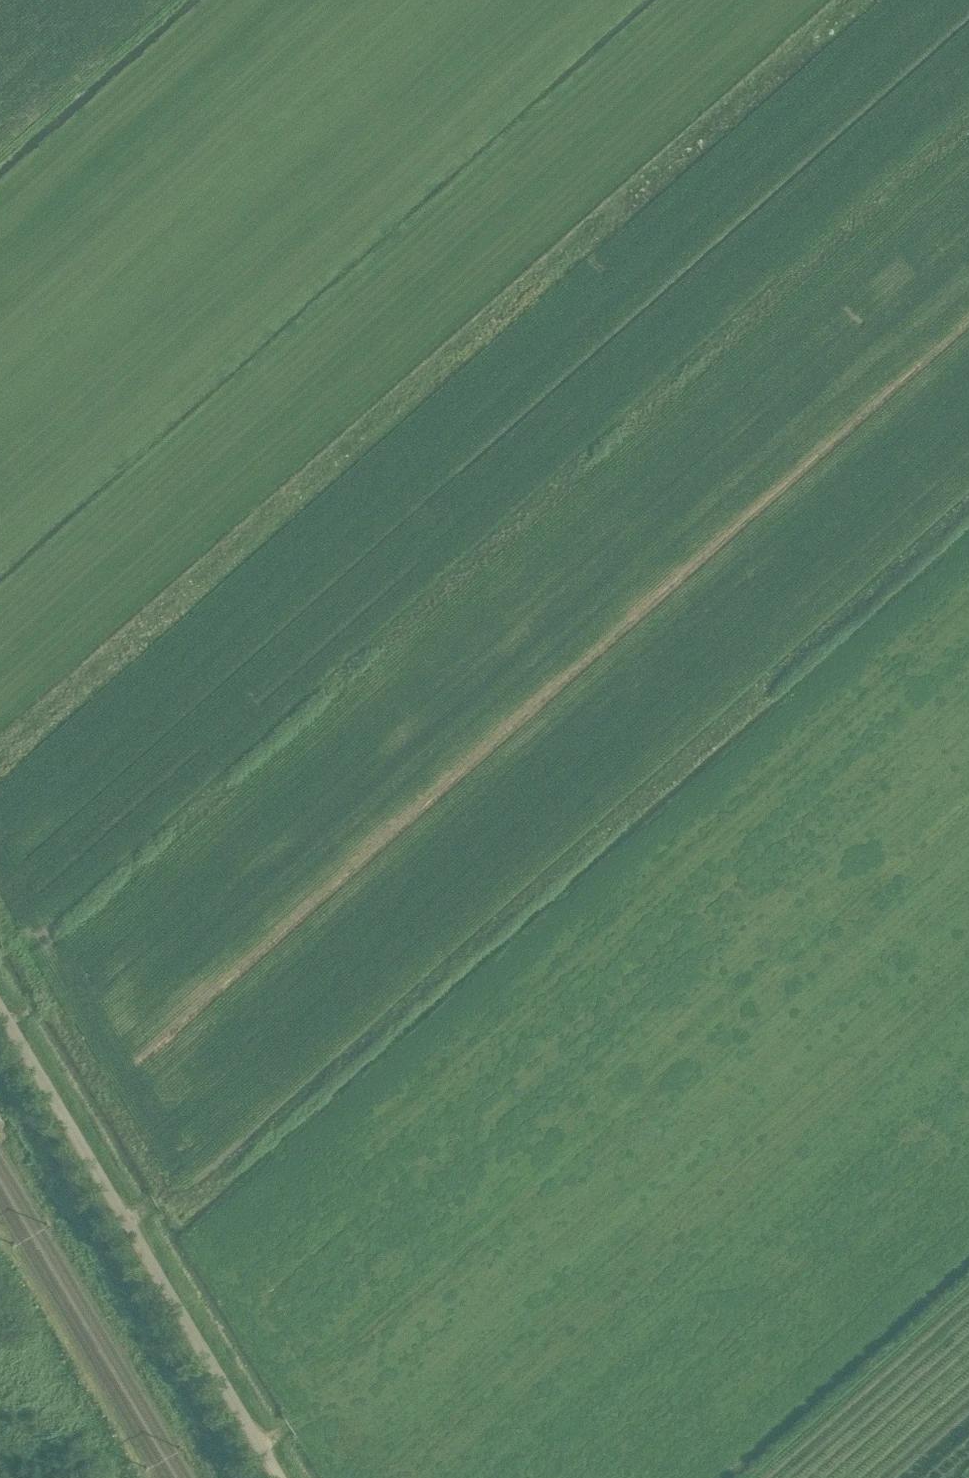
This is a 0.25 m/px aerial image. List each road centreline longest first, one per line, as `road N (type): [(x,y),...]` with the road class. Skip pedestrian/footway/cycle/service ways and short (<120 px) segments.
road 1 (unclassified): [(281,1477),(0,1000)]

